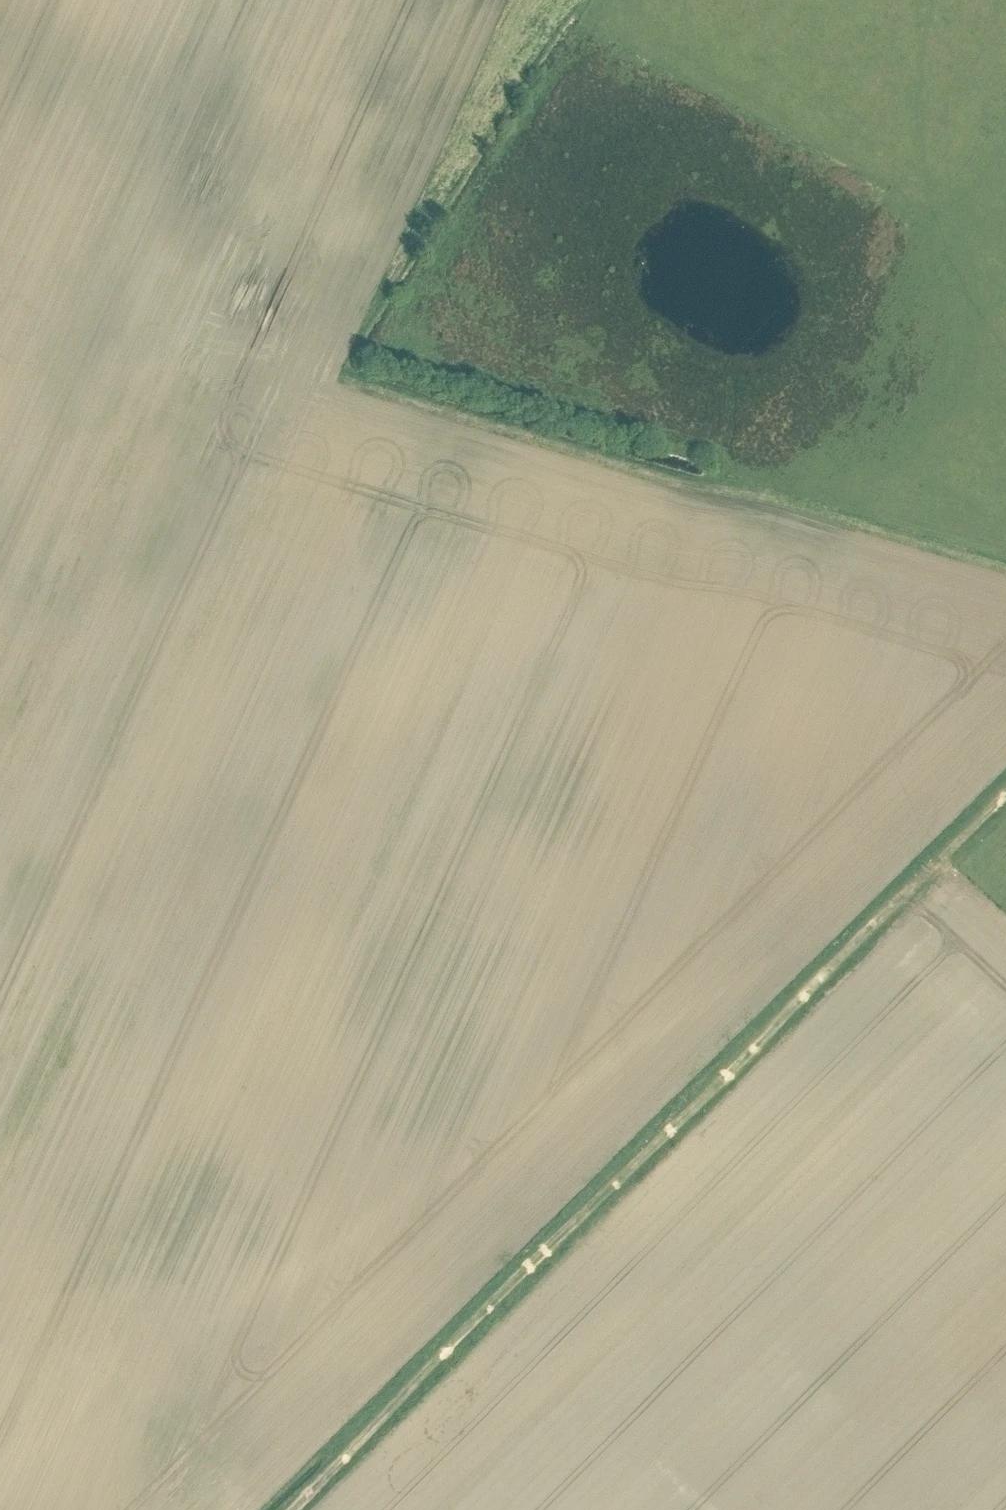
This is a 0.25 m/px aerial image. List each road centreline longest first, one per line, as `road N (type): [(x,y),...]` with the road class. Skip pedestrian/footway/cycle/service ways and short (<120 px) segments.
road 1 (track): [(1005,795),(291,1509)]

